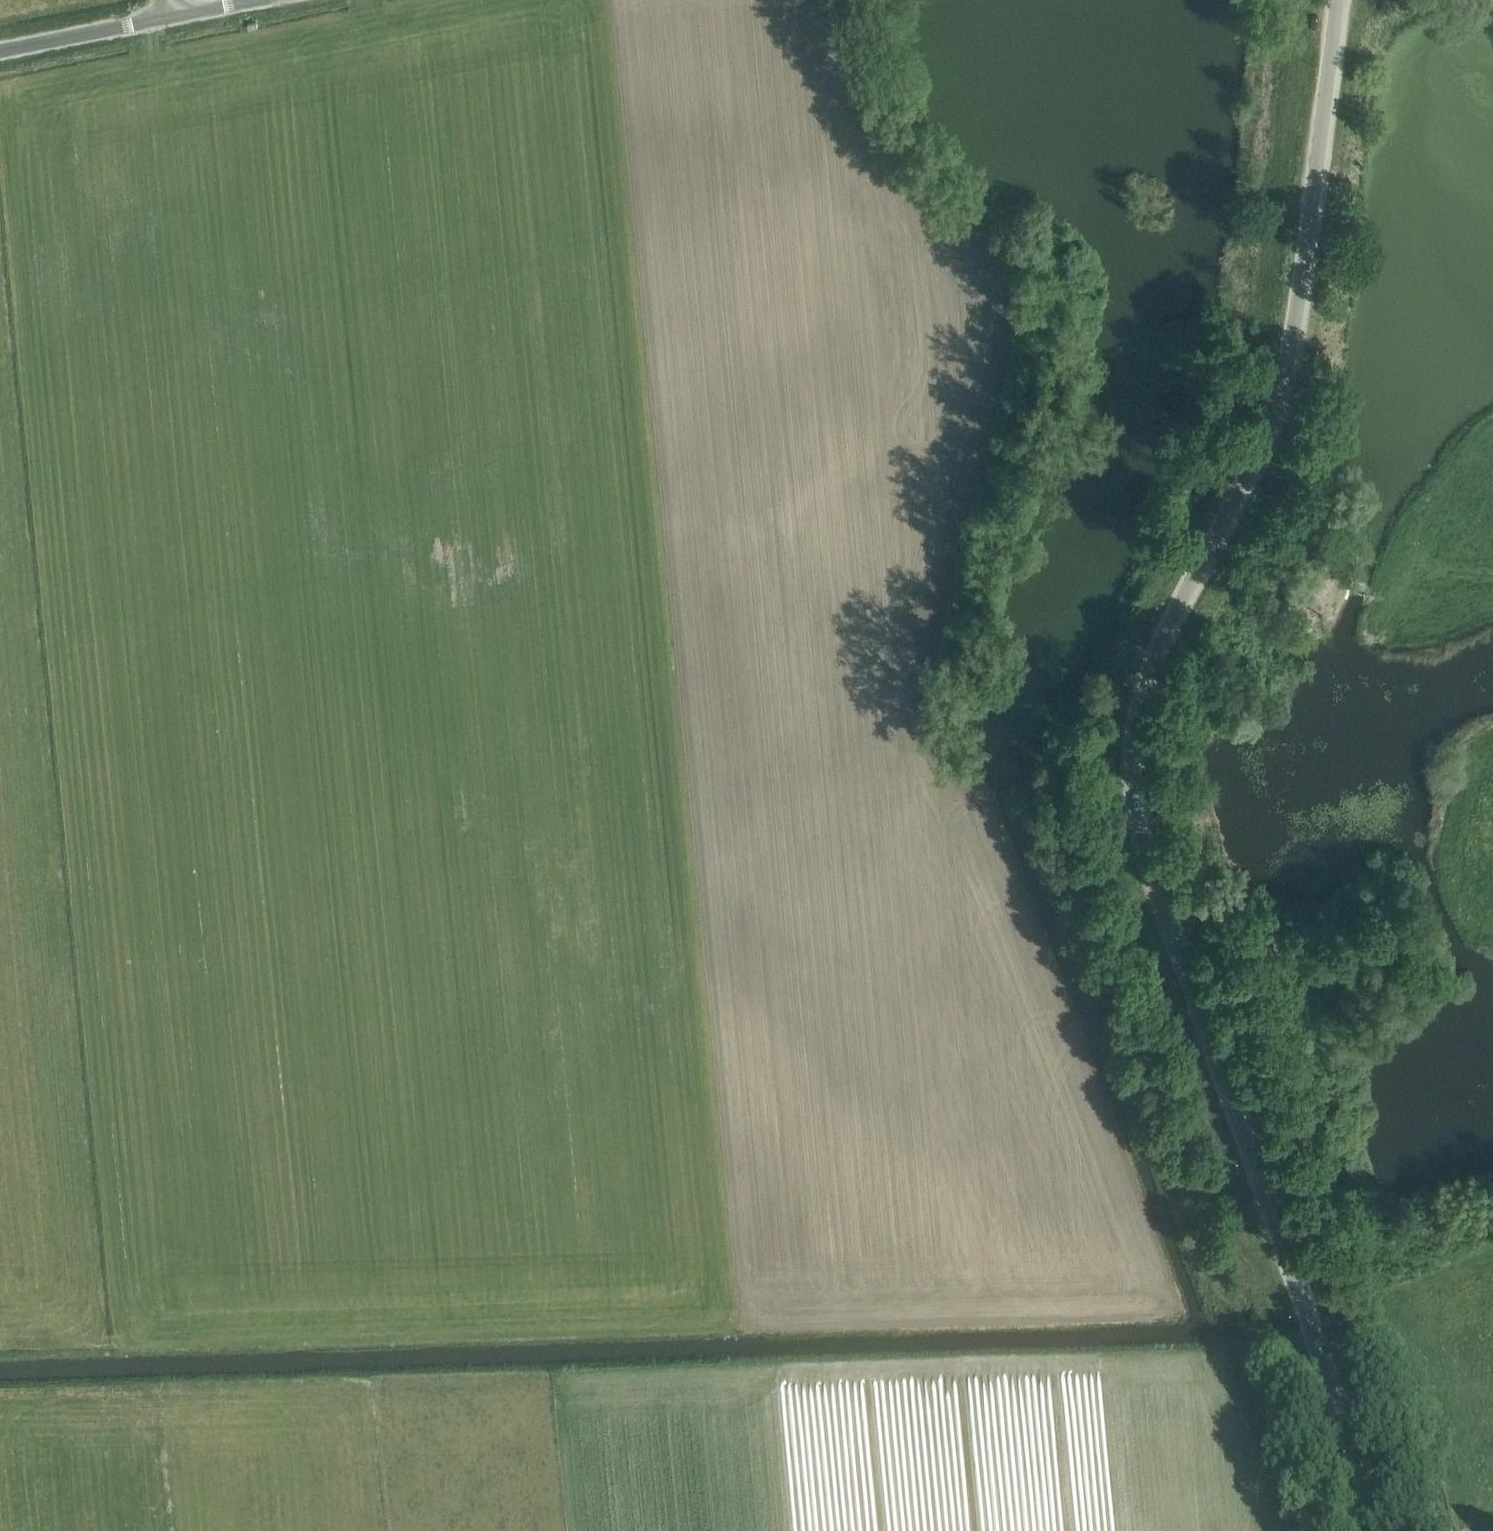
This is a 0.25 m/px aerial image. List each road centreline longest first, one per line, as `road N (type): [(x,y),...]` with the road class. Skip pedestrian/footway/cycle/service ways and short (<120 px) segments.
road 1 (unclassified): [(1383,1530),(1172,931),(1133,781),(1133,739),(1154,658),(1264,442),(1284,383),(1339,0)]
road 2 (unclassified): [(0,50),(174,15)]

